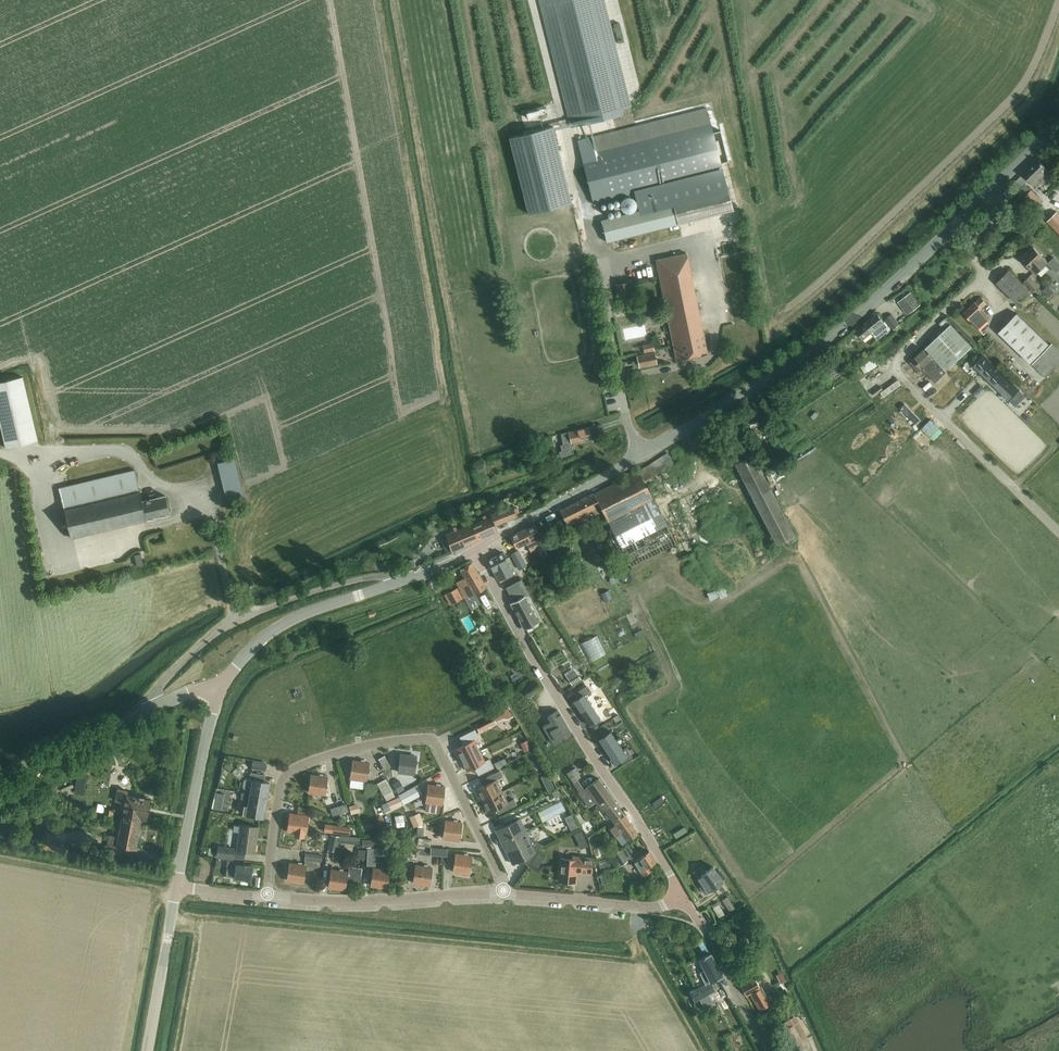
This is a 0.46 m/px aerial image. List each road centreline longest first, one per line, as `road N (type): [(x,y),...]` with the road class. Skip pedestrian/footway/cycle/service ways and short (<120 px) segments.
road 1 (tertiary): [(474,551),(840,332),(1058,129)]
road 2 (track): [(710,328),(704,239),(596,261),(539,0)]
road 3 (residential): [(269,896),(281,793),(292,772),(371,745),(431,739),(508,894)]
road 4 (residential): [(682,896),(474,551)]
road 5 (tertiary): [(222,681),(297,617),(474,551)]
road 6 (unclassified): [(0,773),(222,681)]
road 7 (residential): [(269,896),(334,903),(508,894)]
road 8 (tertiary): [(178,887),(222,681)]
road 9 (unclassified): [(772,1050),(682,896)]
road 10 (residential): [(508,894),(649,908),(682,896)]
road 11 (tertiary): [(150,1050),(178,887)]

